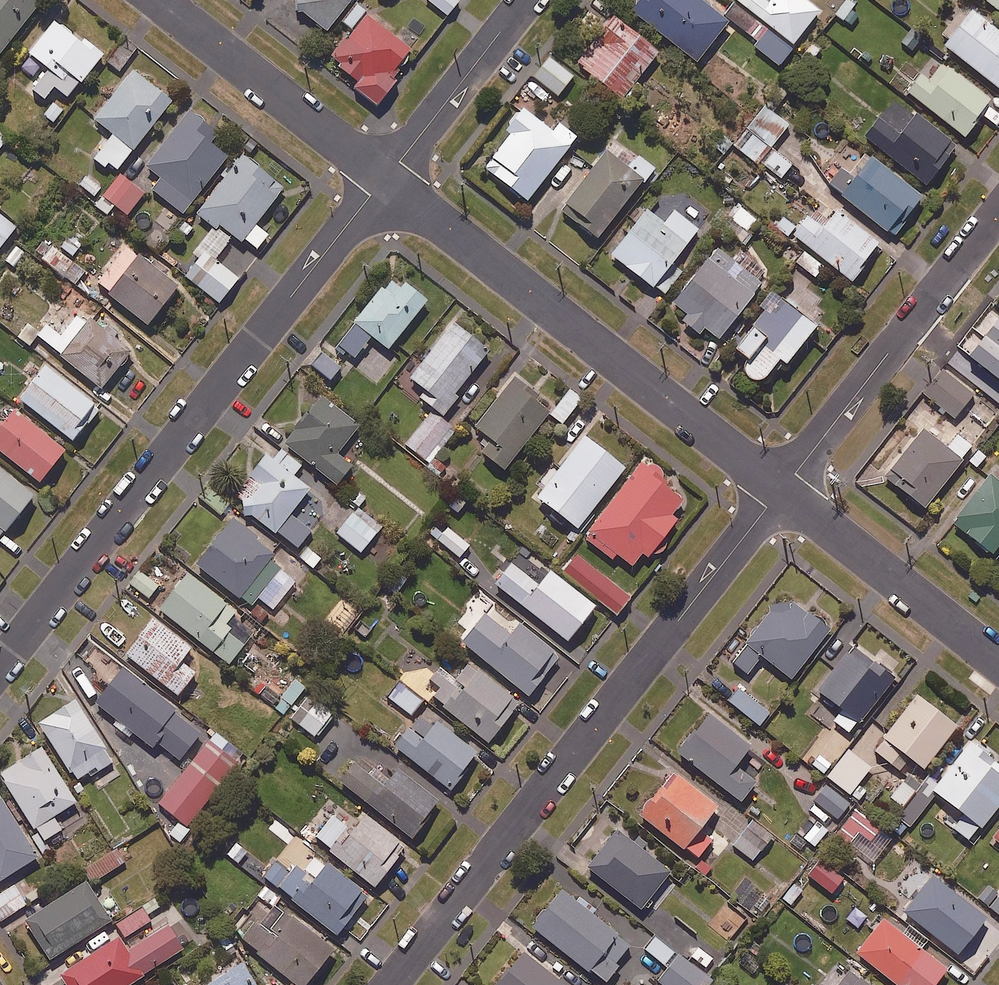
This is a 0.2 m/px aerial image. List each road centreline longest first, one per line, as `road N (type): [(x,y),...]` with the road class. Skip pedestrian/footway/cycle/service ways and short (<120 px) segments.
road 1 (residential): [(780,491),(390,984)]
road 2 (residential): [(384,180),(0,666)]
road 3 (residential): [(384,180),(780,491)]
road 4 (residential): [(998,213),(780,491)]
road 5 (residential): [(158,0),(384,180)]
road 6 (residential): [(780,491),(998,663)]
road 7 (residential): [(526,0),(384,180)]

